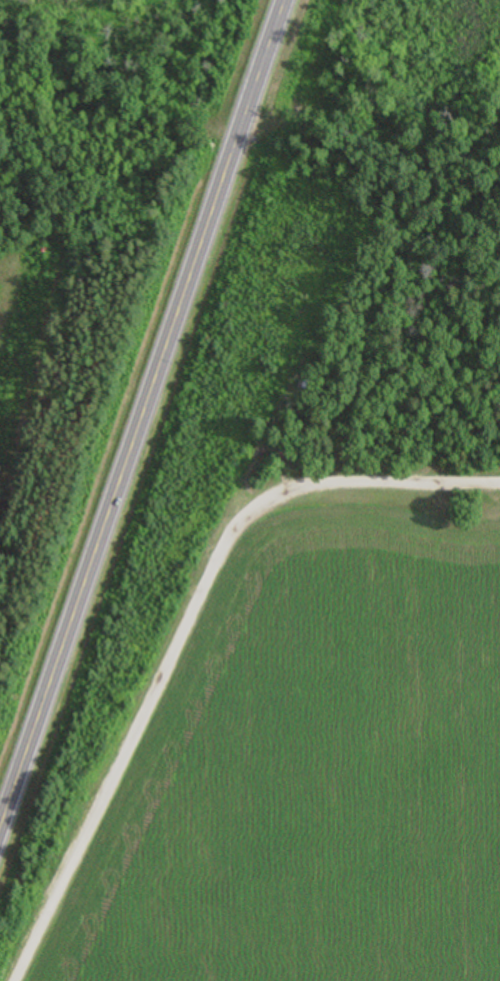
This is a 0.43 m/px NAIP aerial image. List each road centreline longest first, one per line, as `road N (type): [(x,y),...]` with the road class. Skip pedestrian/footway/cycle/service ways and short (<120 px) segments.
road 1 (primary): [(0,819),(282,0)]

